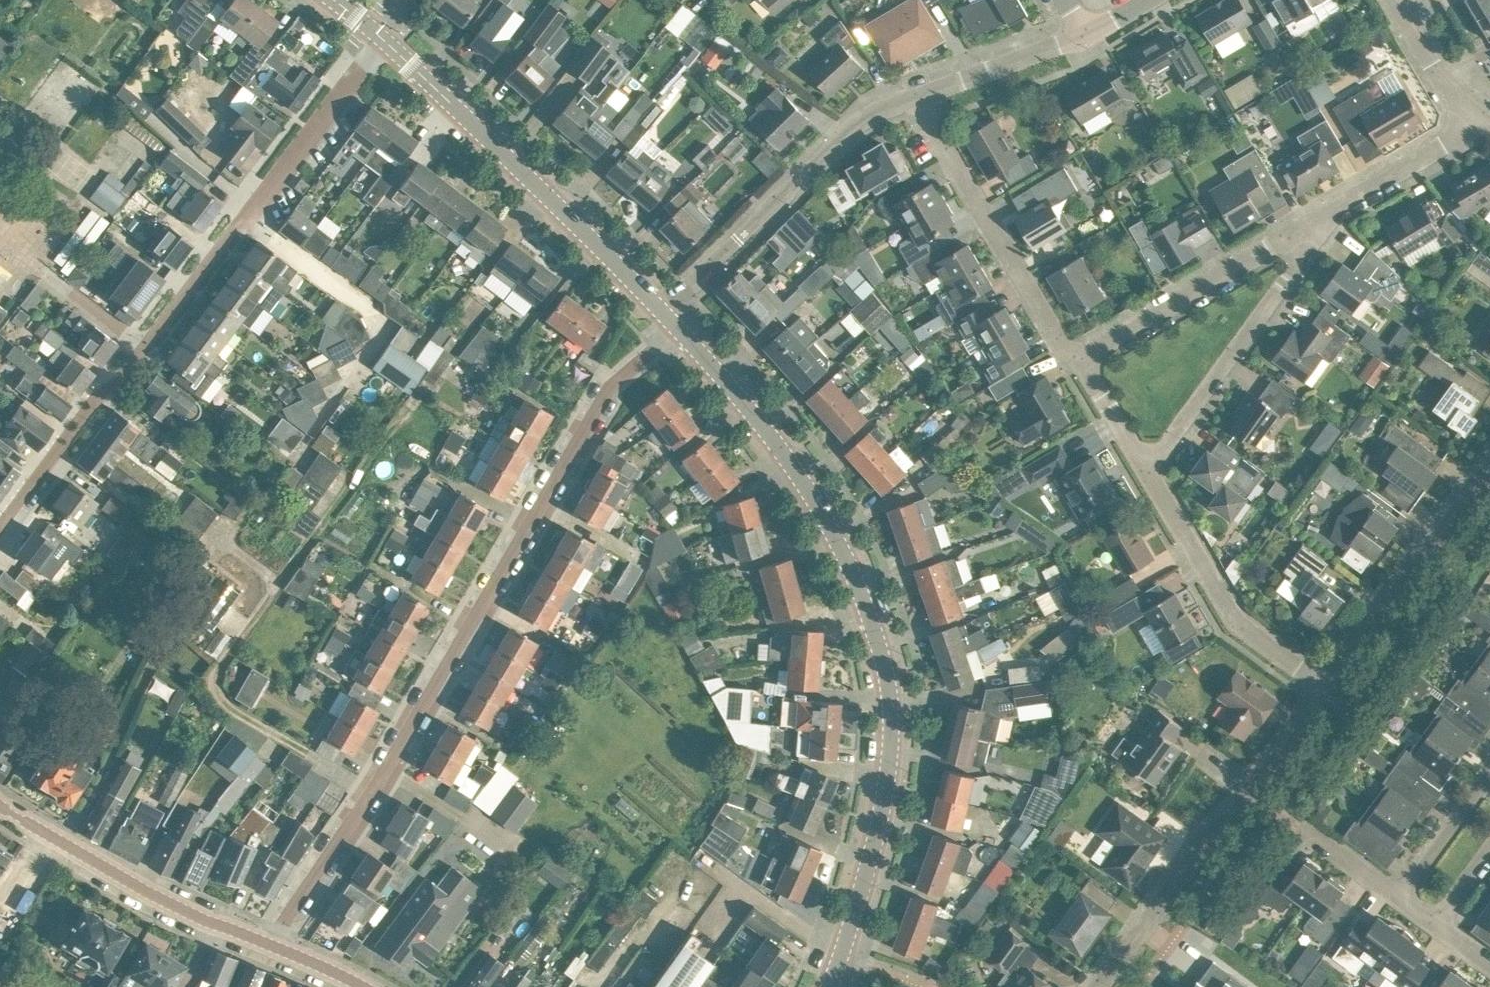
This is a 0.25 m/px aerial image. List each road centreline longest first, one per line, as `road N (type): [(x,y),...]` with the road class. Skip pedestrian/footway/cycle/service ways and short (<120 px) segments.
road 1 (residential): [(678,329),(607,388),(404,737),(269,945)]
road 2 (tertiary): [(829,986),(883,805),(892,727),(885,664),(852,571),(806,486),(678,329)]
road 3 (residential): [(378,34),(363,69),(0,526)]
road 4 (tertiary): [(663,311),(509,150),(378,34)]
road 5 (residential): [(1101,986),(1329,687)]
road 6 (residential): [(663,311),(853,128),(918,95)]
road 7 (residential): [(1148,470),(1334,208)]
road 8 (residential): [(1081,358),(1064,347),(918,95)]
road 9 (residential): [(1081,358),(1334,208)]
road 10 (residential): [(1329,687),(1238,621),(1148,470)]
road 11 (residential): [(1329,687),(1489,467)]
road 12 (residential): [(215,923),(47,835)]
road 13 (residential): [(1334,208),(1457,135),(1477,105)]
road 14 (residential): [(918,95),(1085,36)]
road 15 (residential): [(1399,898),(1489,774)]
road 16 (residential): [(1477,105),(1440,77),(1395,0)]
road 17 (residential): [(1148,470),(1081,358)]
road 18 (residential): [(1299,825),(1399,898)]

